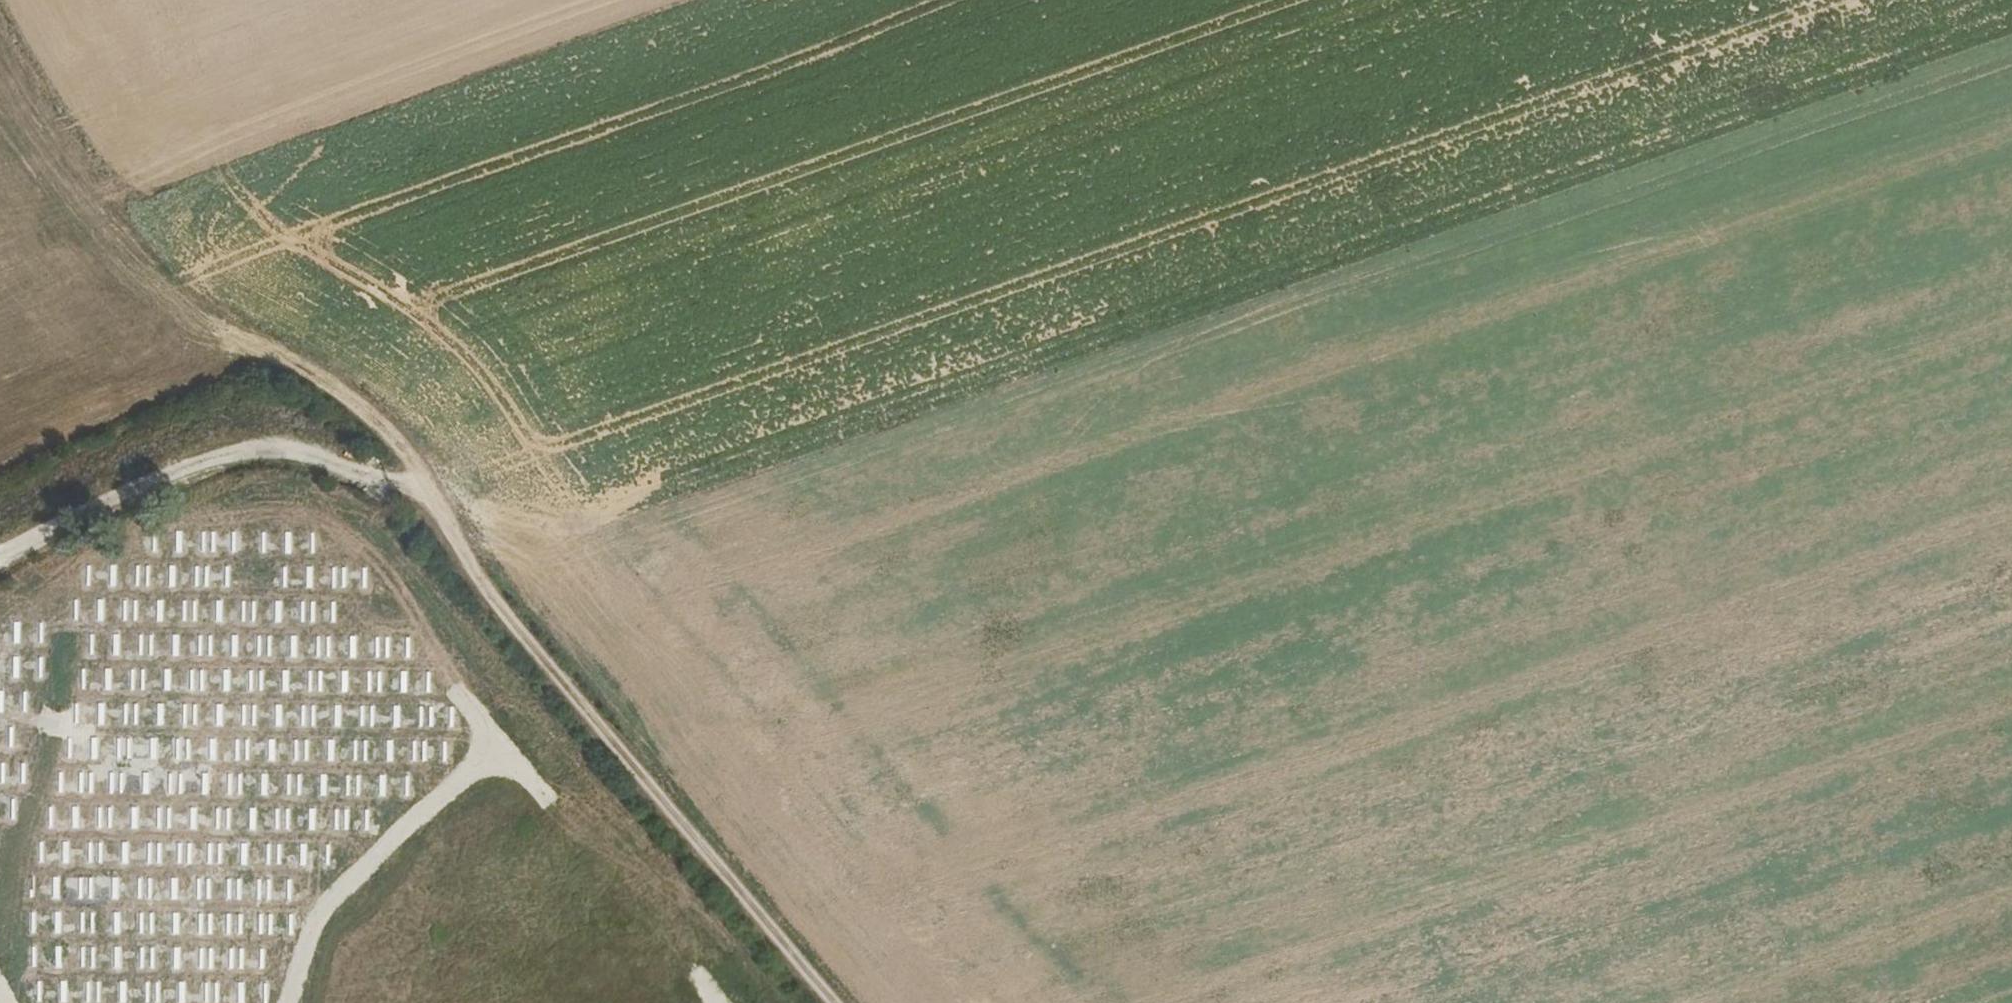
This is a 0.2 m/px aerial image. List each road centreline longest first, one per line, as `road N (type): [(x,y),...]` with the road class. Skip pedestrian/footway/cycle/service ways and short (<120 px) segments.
road 1 (track): [(836,1002),(513,625),(437,516),(265,471),(0,578)]
road 2 (track): [(289,1002),(318,910),(495,749)]

